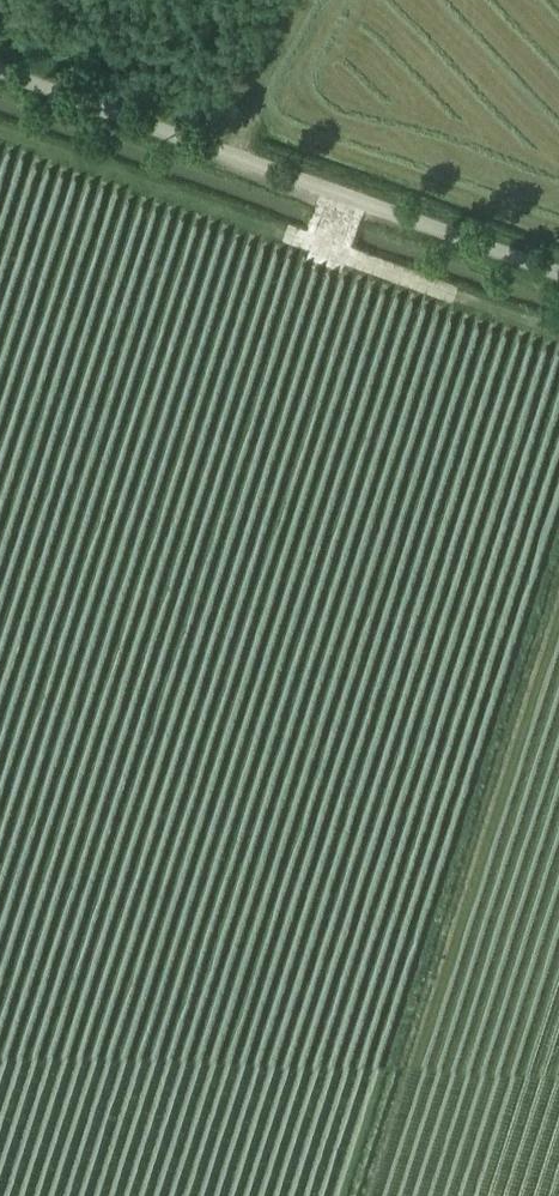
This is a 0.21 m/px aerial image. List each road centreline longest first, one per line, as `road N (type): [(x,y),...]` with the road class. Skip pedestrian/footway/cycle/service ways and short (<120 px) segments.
road 1 (unclassified): [(558,280),(0,77)]

